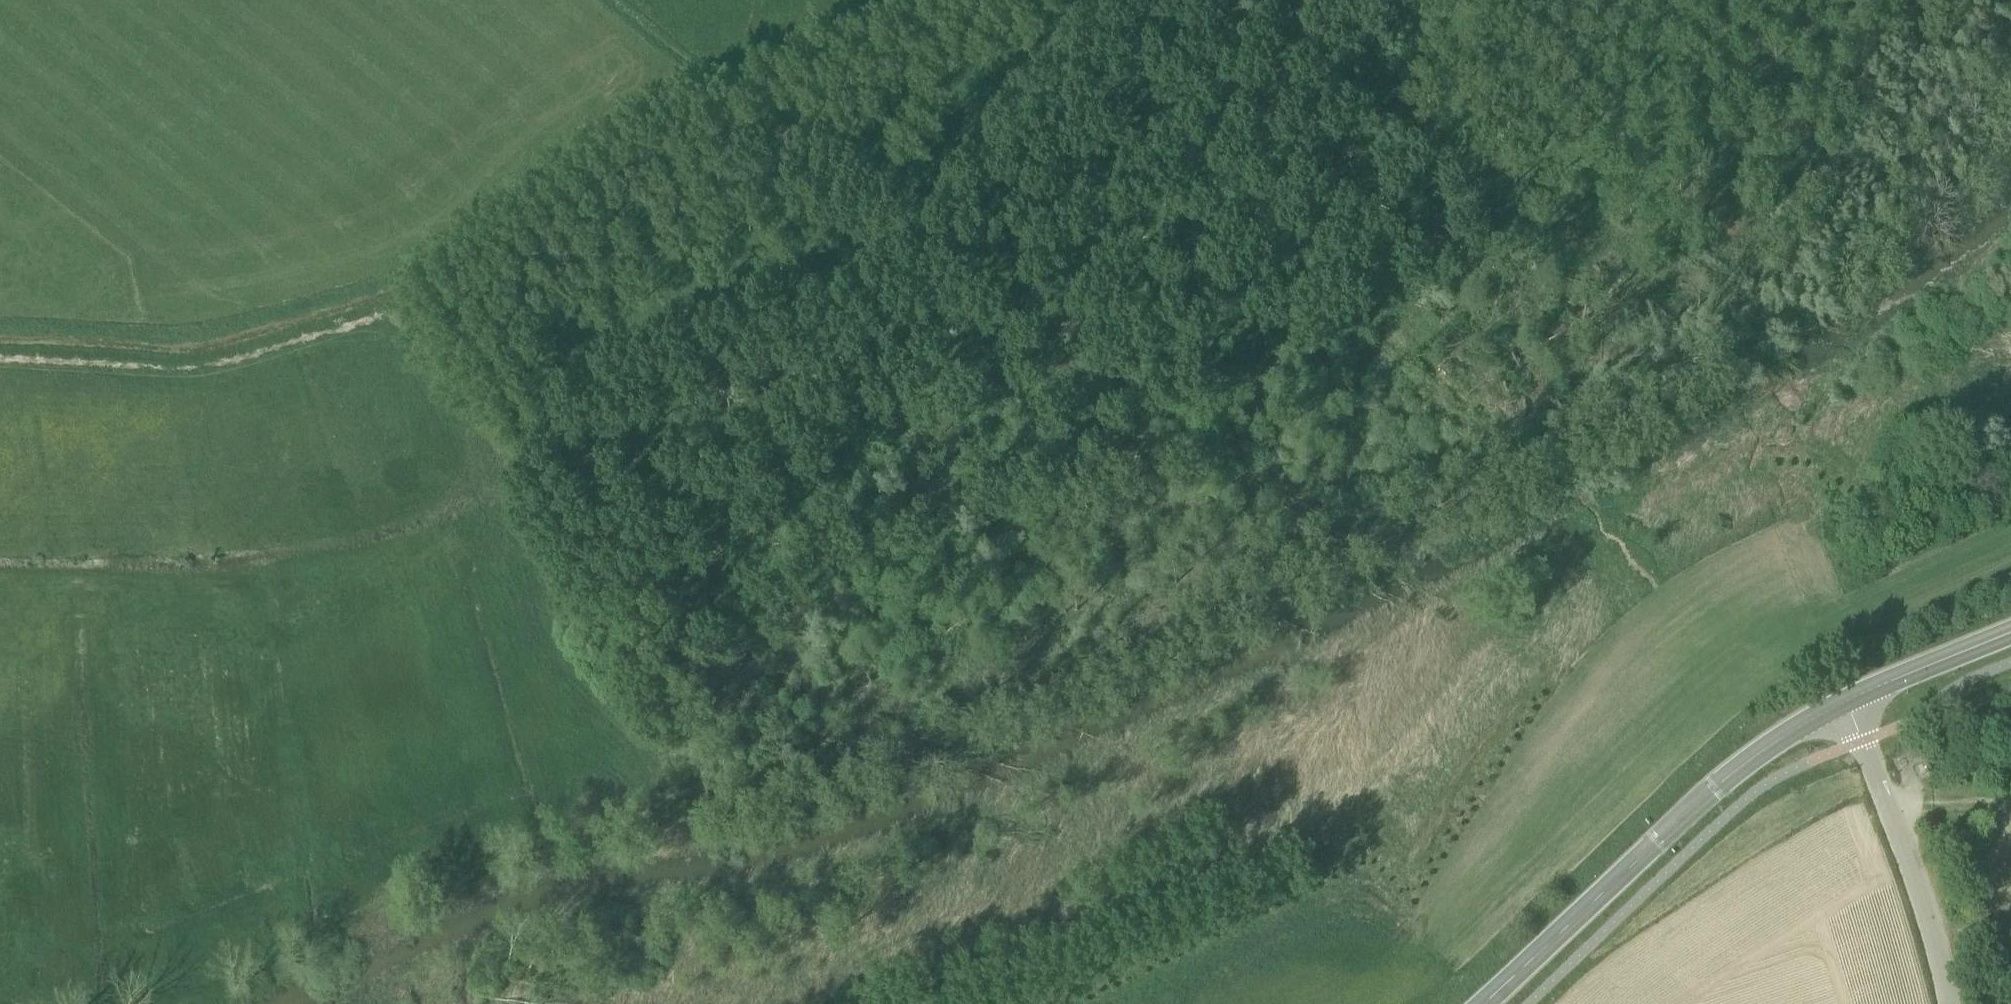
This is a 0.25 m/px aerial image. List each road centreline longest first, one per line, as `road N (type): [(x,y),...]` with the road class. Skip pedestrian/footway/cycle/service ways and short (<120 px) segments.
road 1 (tertiary): [(1492,1003),(1759,753),(1850,702)]
road 2 (unclassified): [(1950,1003),(1913,863),(1850,702)]
road 3 (tertiary): [(1850,702),(2010,633)]

